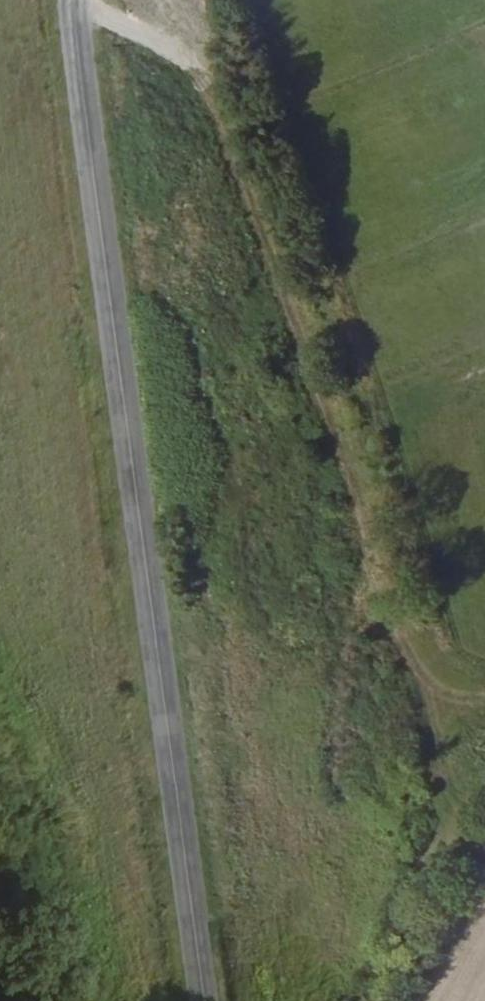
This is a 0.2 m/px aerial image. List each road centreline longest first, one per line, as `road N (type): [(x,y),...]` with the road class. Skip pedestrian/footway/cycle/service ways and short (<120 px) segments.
road 1 (secondary): [(203,1000),(74,0)]
road 2 (track): [(484,706),(445,698),(418,676),(393,624),(209,92),(175,60),(75,4)]

